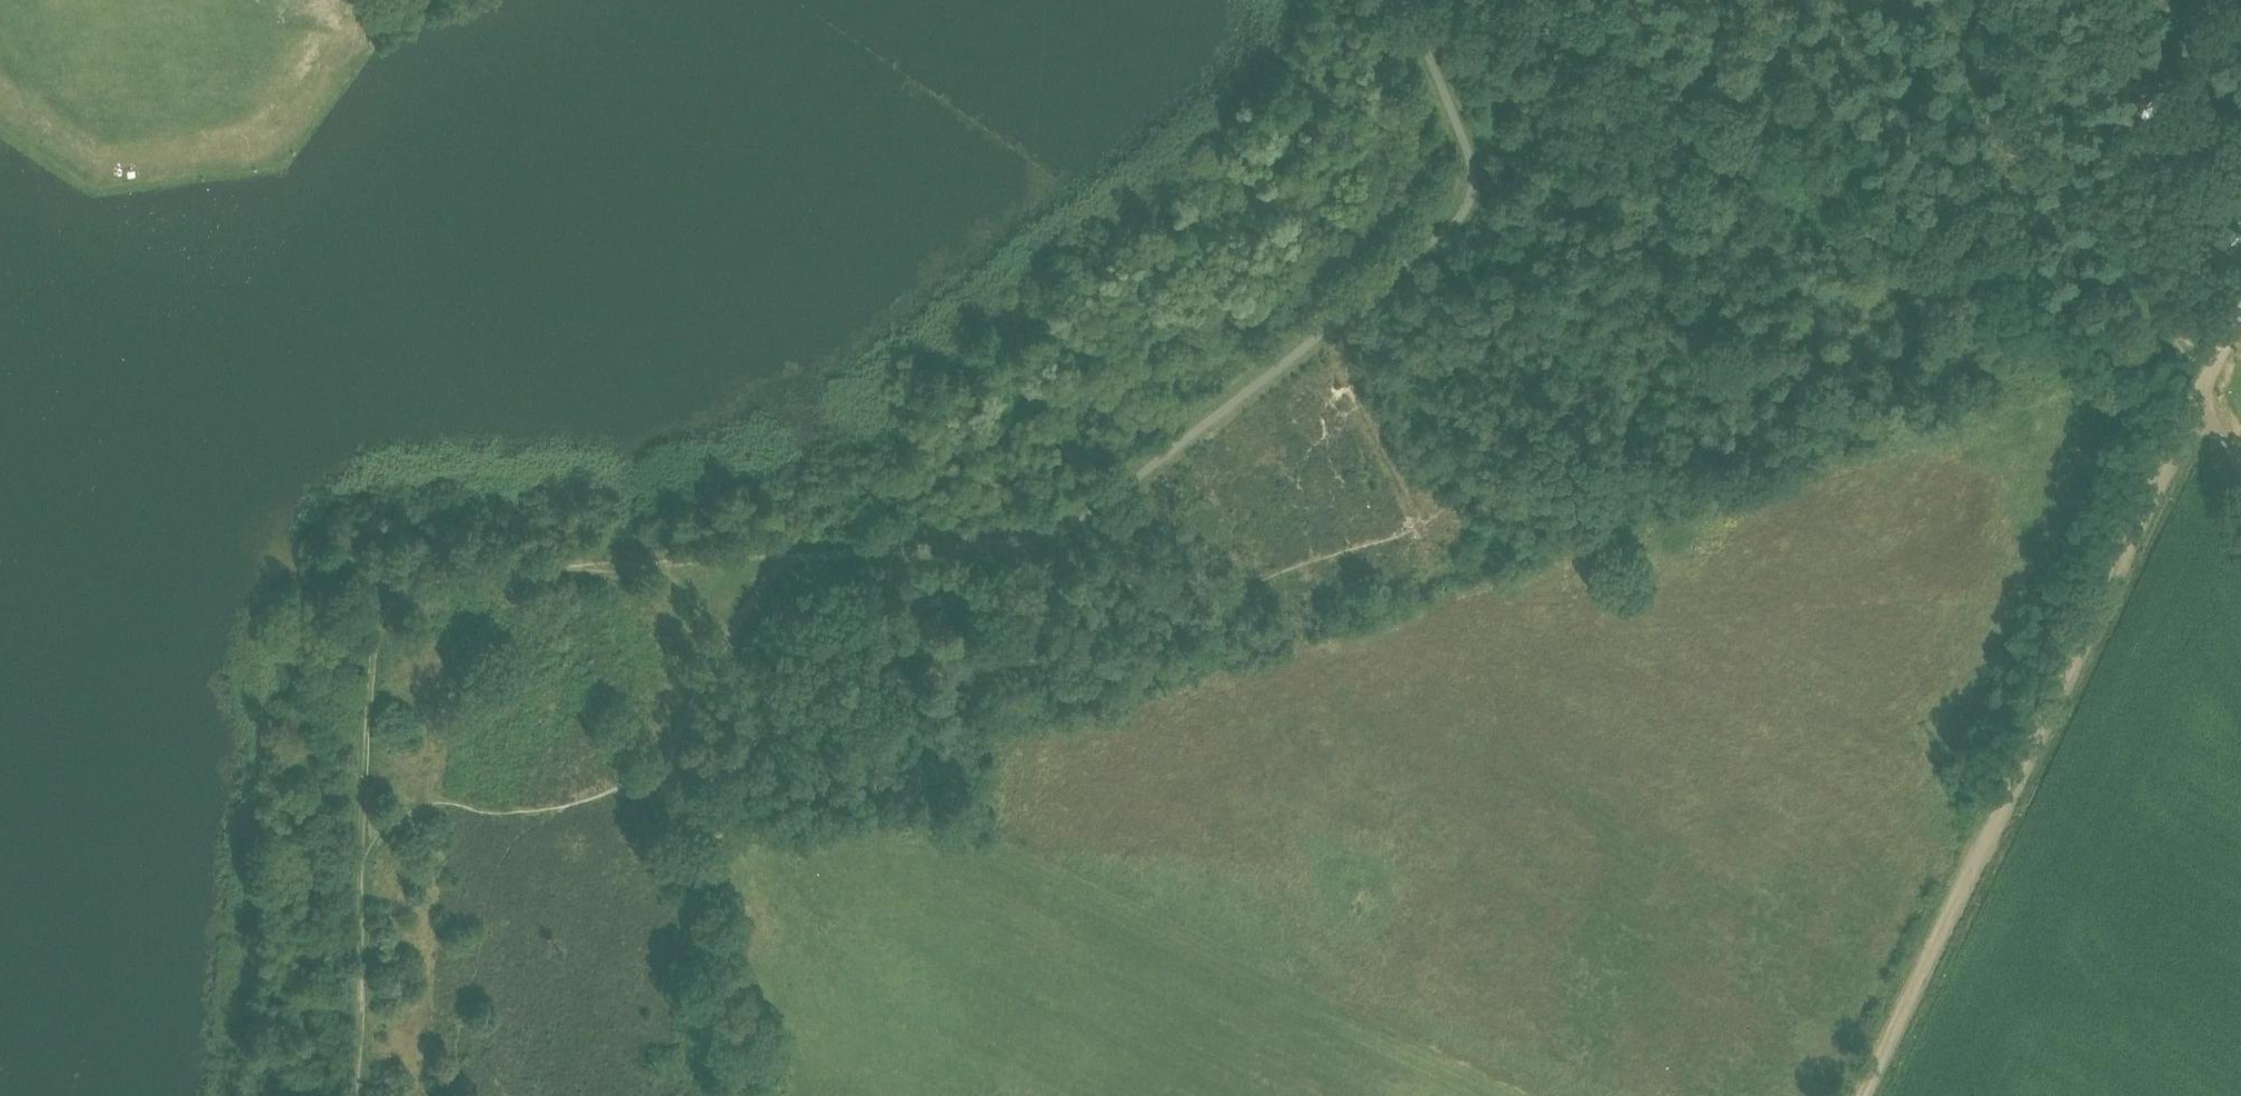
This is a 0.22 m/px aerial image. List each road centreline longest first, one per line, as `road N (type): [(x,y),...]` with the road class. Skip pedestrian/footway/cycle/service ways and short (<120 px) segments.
road 1 (track): [(2200,382),(1854,1095)]

